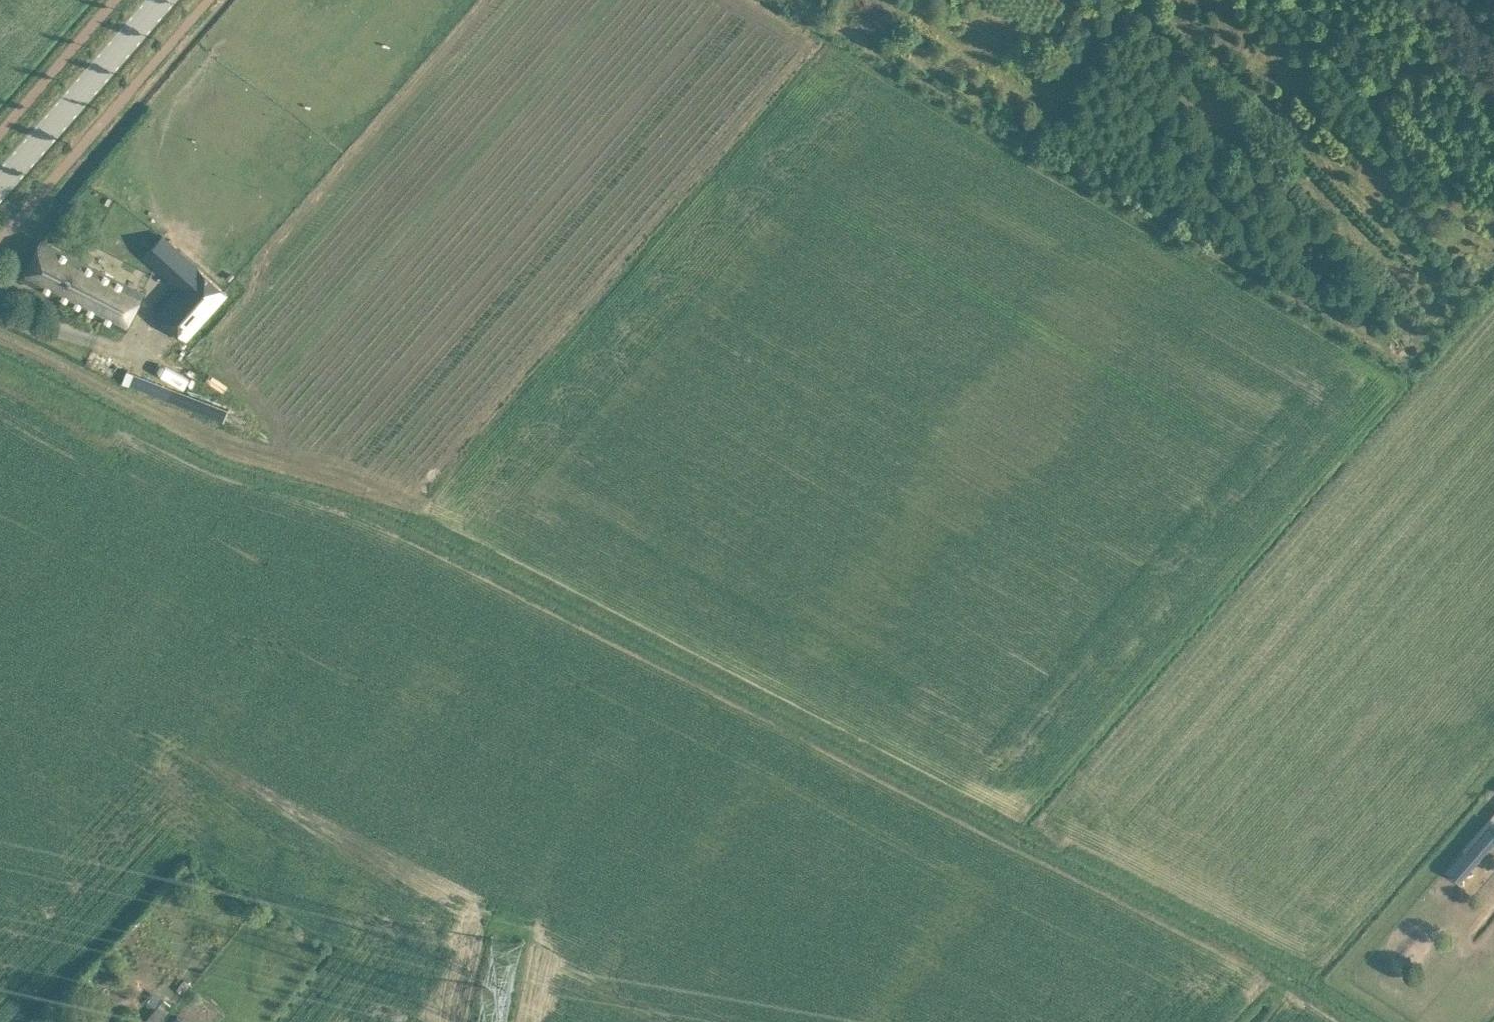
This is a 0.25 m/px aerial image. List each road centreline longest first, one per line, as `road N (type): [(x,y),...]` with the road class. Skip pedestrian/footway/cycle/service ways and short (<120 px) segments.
road 1 (secondary): [(0,192),(163,0)]

